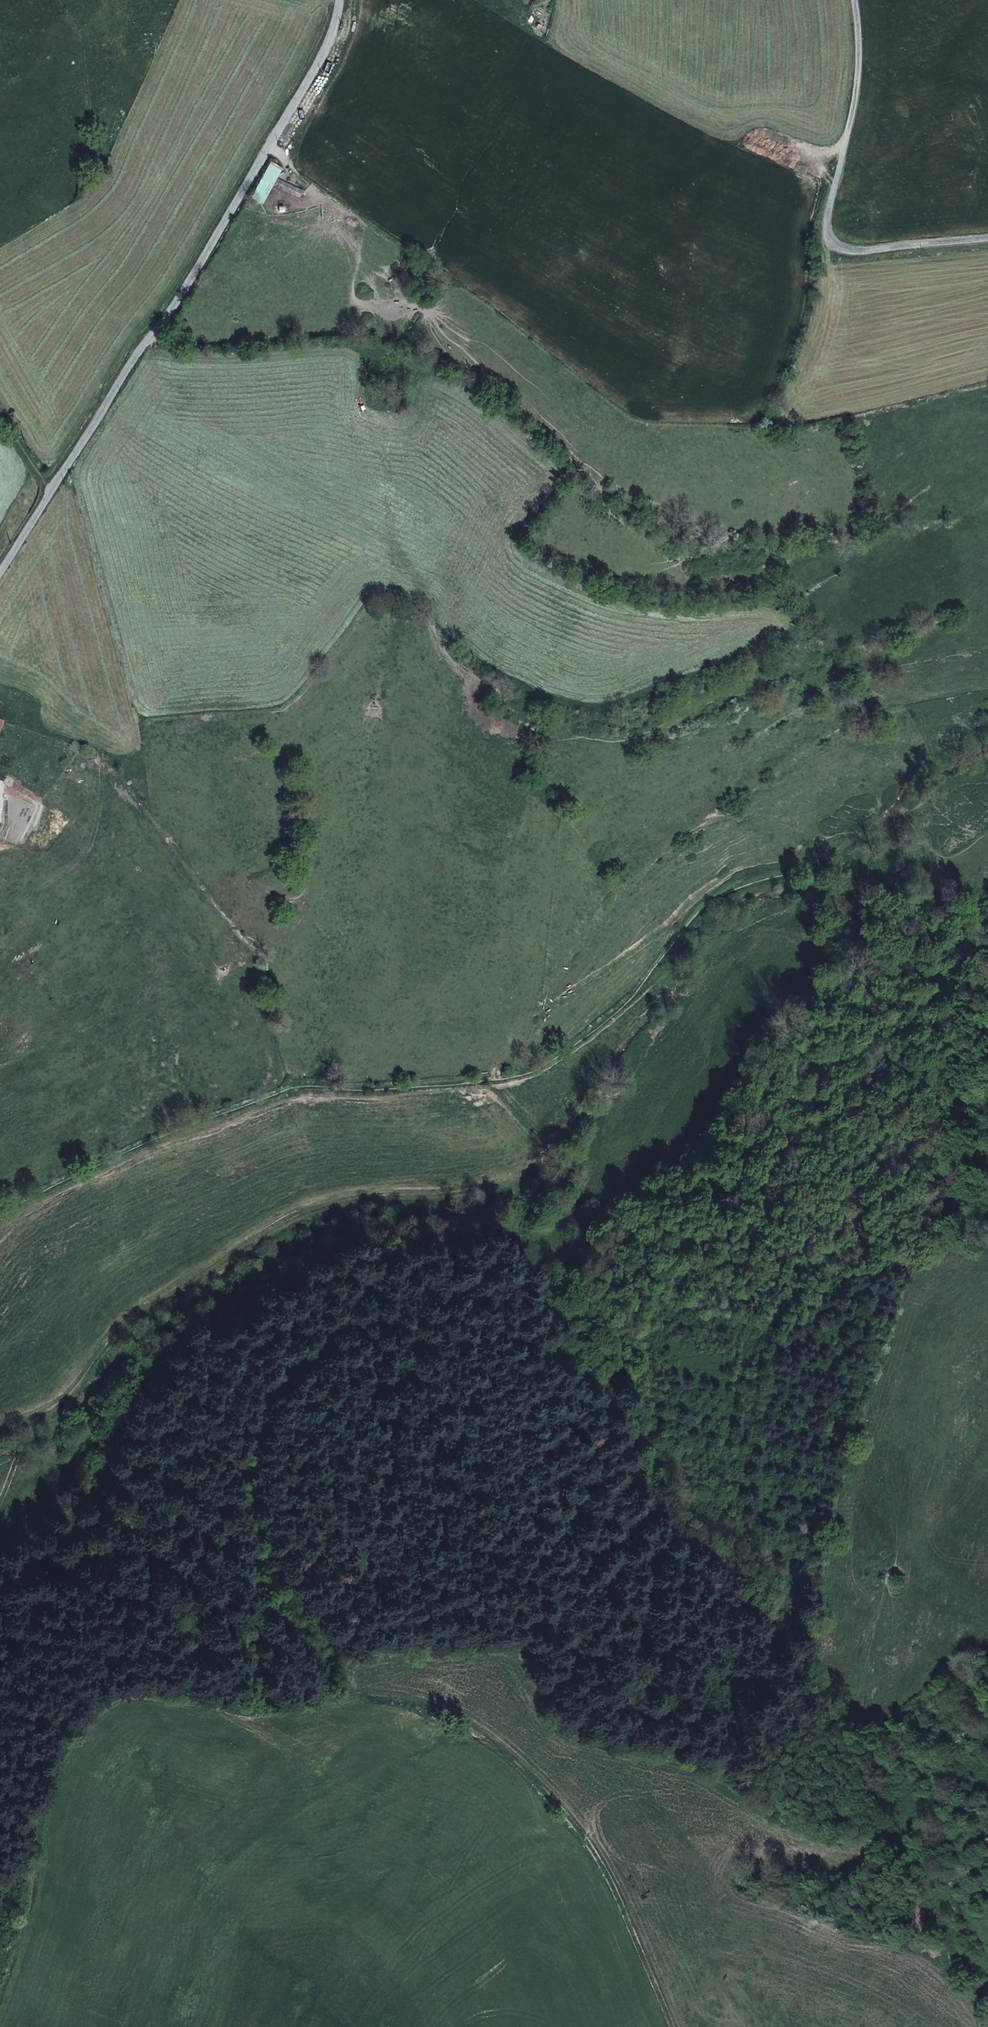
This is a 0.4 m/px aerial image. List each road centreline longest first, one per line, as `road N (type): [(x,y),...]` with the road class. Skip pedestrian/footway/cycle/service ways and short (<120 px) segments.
road 1 (unclassified): [(343,0),(315,78),(0,574)]
road 2 (unclassified): [(854,0),(860,58),(830,205),(835,246),(859,252),(987,239)]

